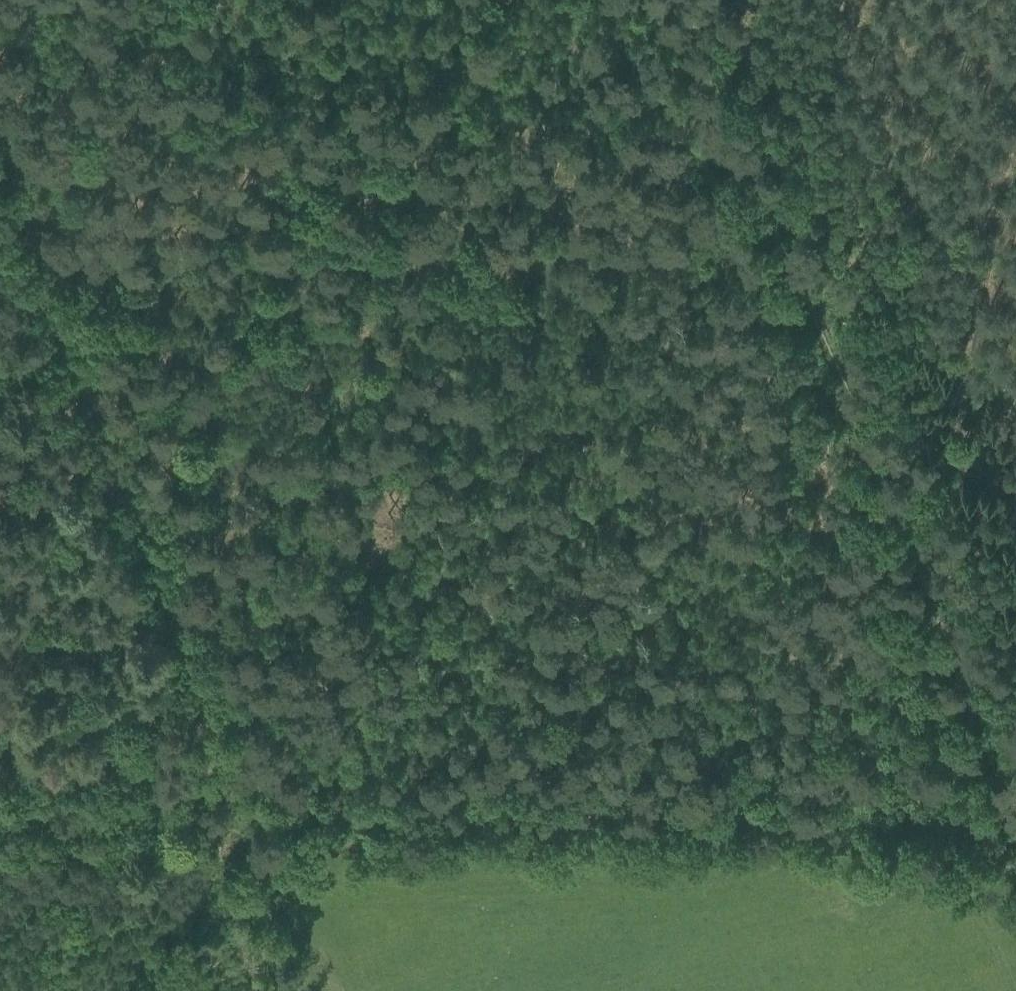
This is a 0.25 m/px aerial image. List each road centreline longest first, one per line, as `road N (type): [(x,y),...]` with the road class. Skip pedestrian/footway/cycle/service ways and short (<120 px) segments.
road 1 (track): [(1015,794),(985,801),(588,800),(0,815)]
road 2 (track): [(0,186),(226,813)]
road 3 (track): [(36,286),(662,264)]
road 4 (track): [(676,0),(920,550)]
road 5 (track): [(920,550),(1014,795)]

